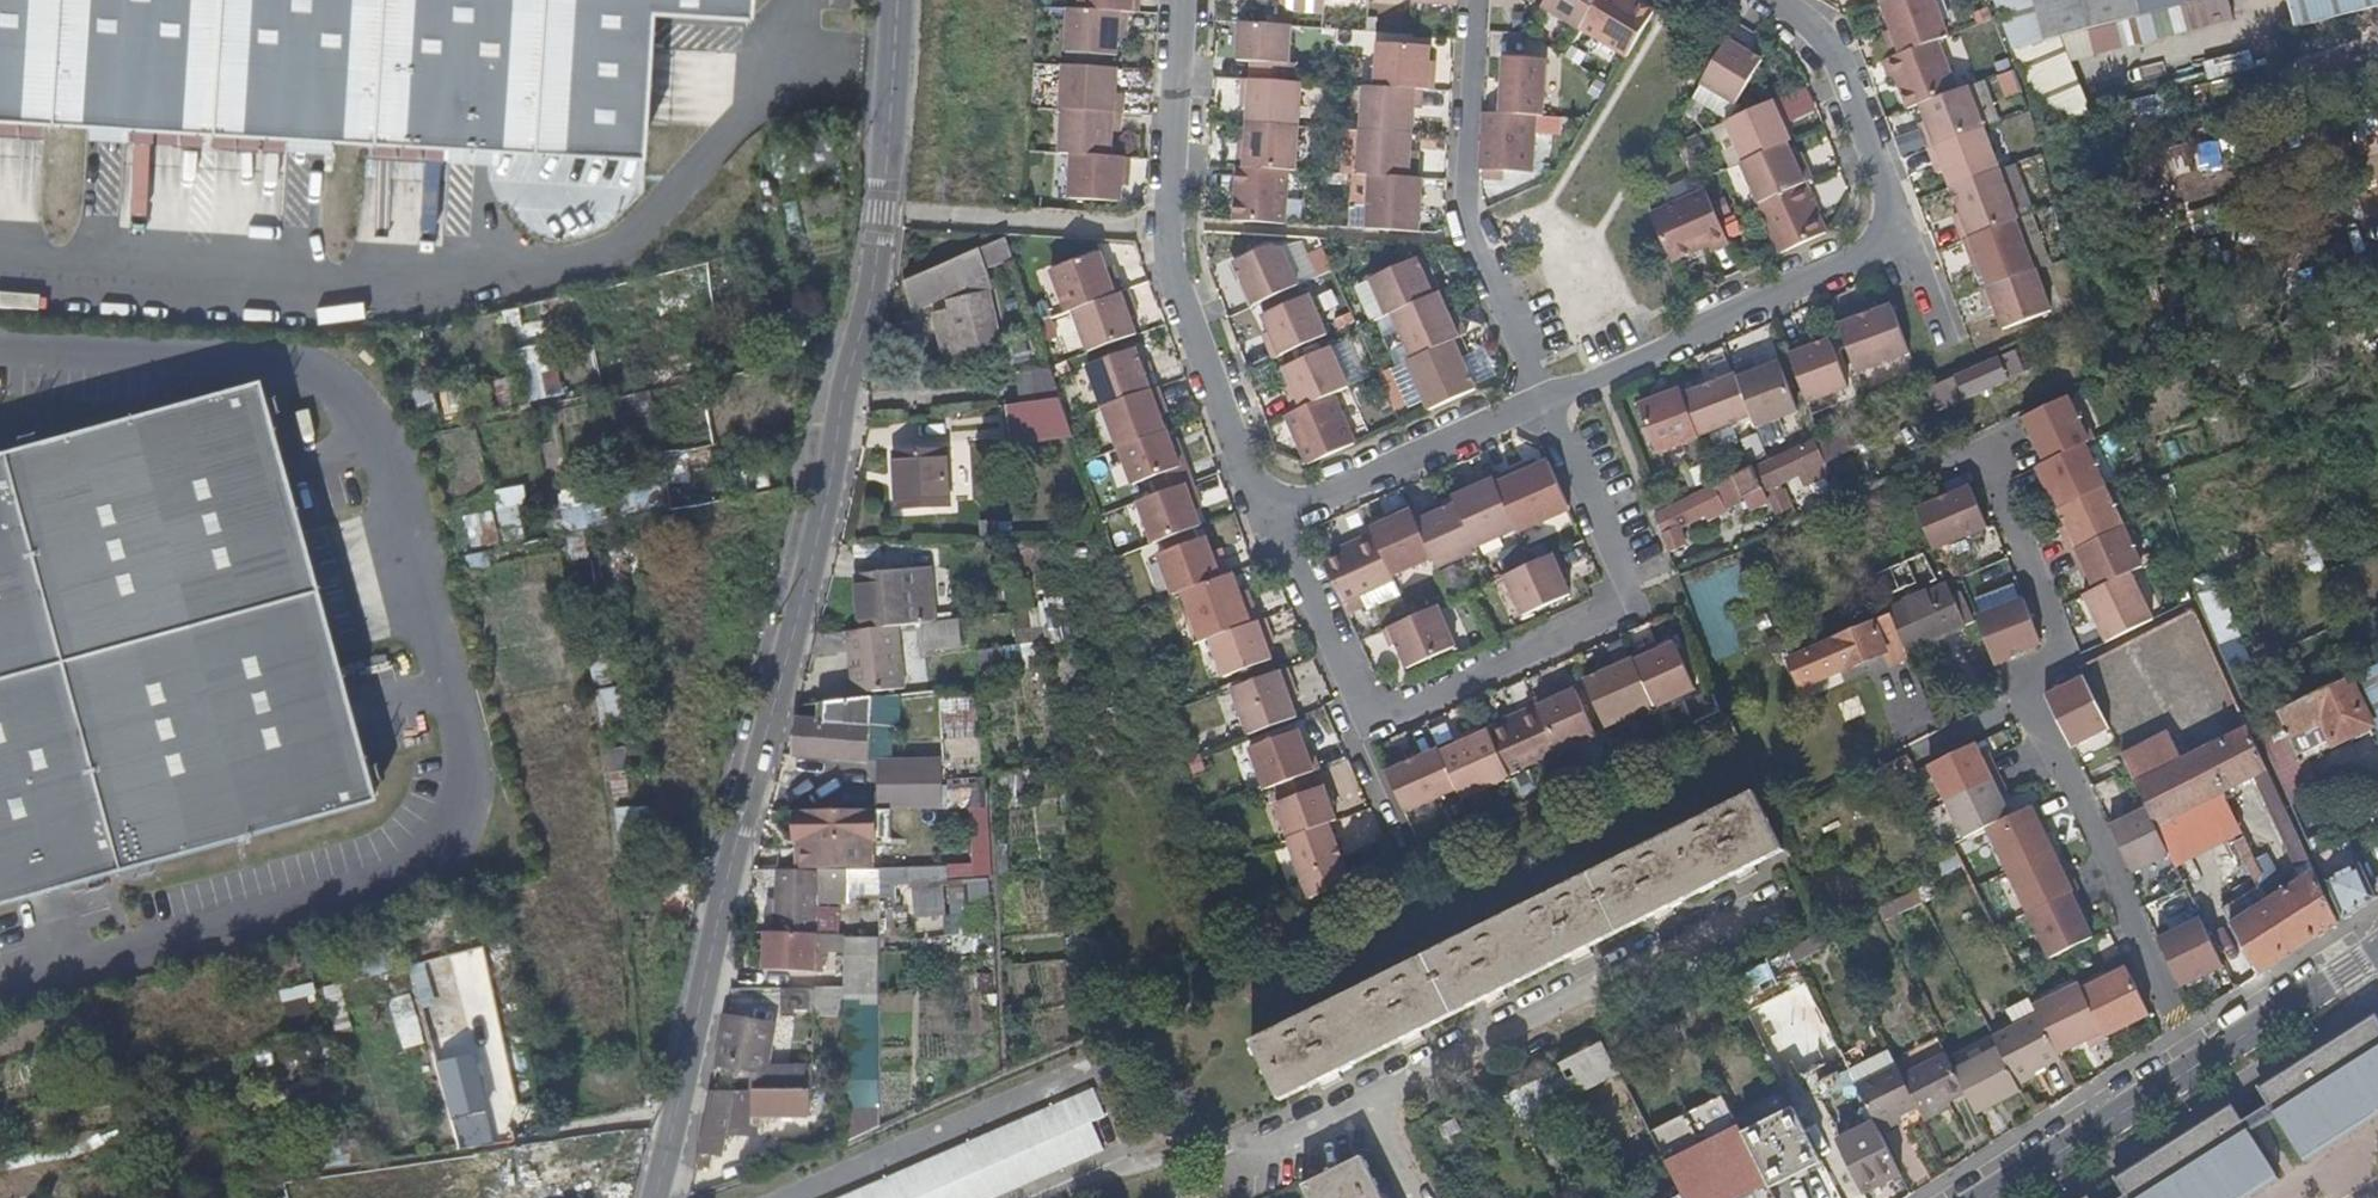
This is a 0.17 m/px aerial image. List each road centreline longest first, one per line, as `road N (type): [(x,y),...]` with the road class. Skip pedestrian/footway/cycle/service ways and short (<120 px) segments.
road 1 (residential): [(896,0),(872,301),(654,1197)]
road 2 (residential): [(1272,518),(1286,534),(1368,722),(1628,603),(1547,398)]
road 3 (residential): [(1547,398),(1907,235),(1831,42),(1776,0)]
road 4 (residential): [(1183,0),(1170,274),(1257,503),(1272,518)]
road 5 (tertiary): [(1986,1197),(2377,954)]
road 6 (residential): [(1479,0),(1469,240),(1547,398)]
road 7 (residential): [(1272,518),(1547,398)]

